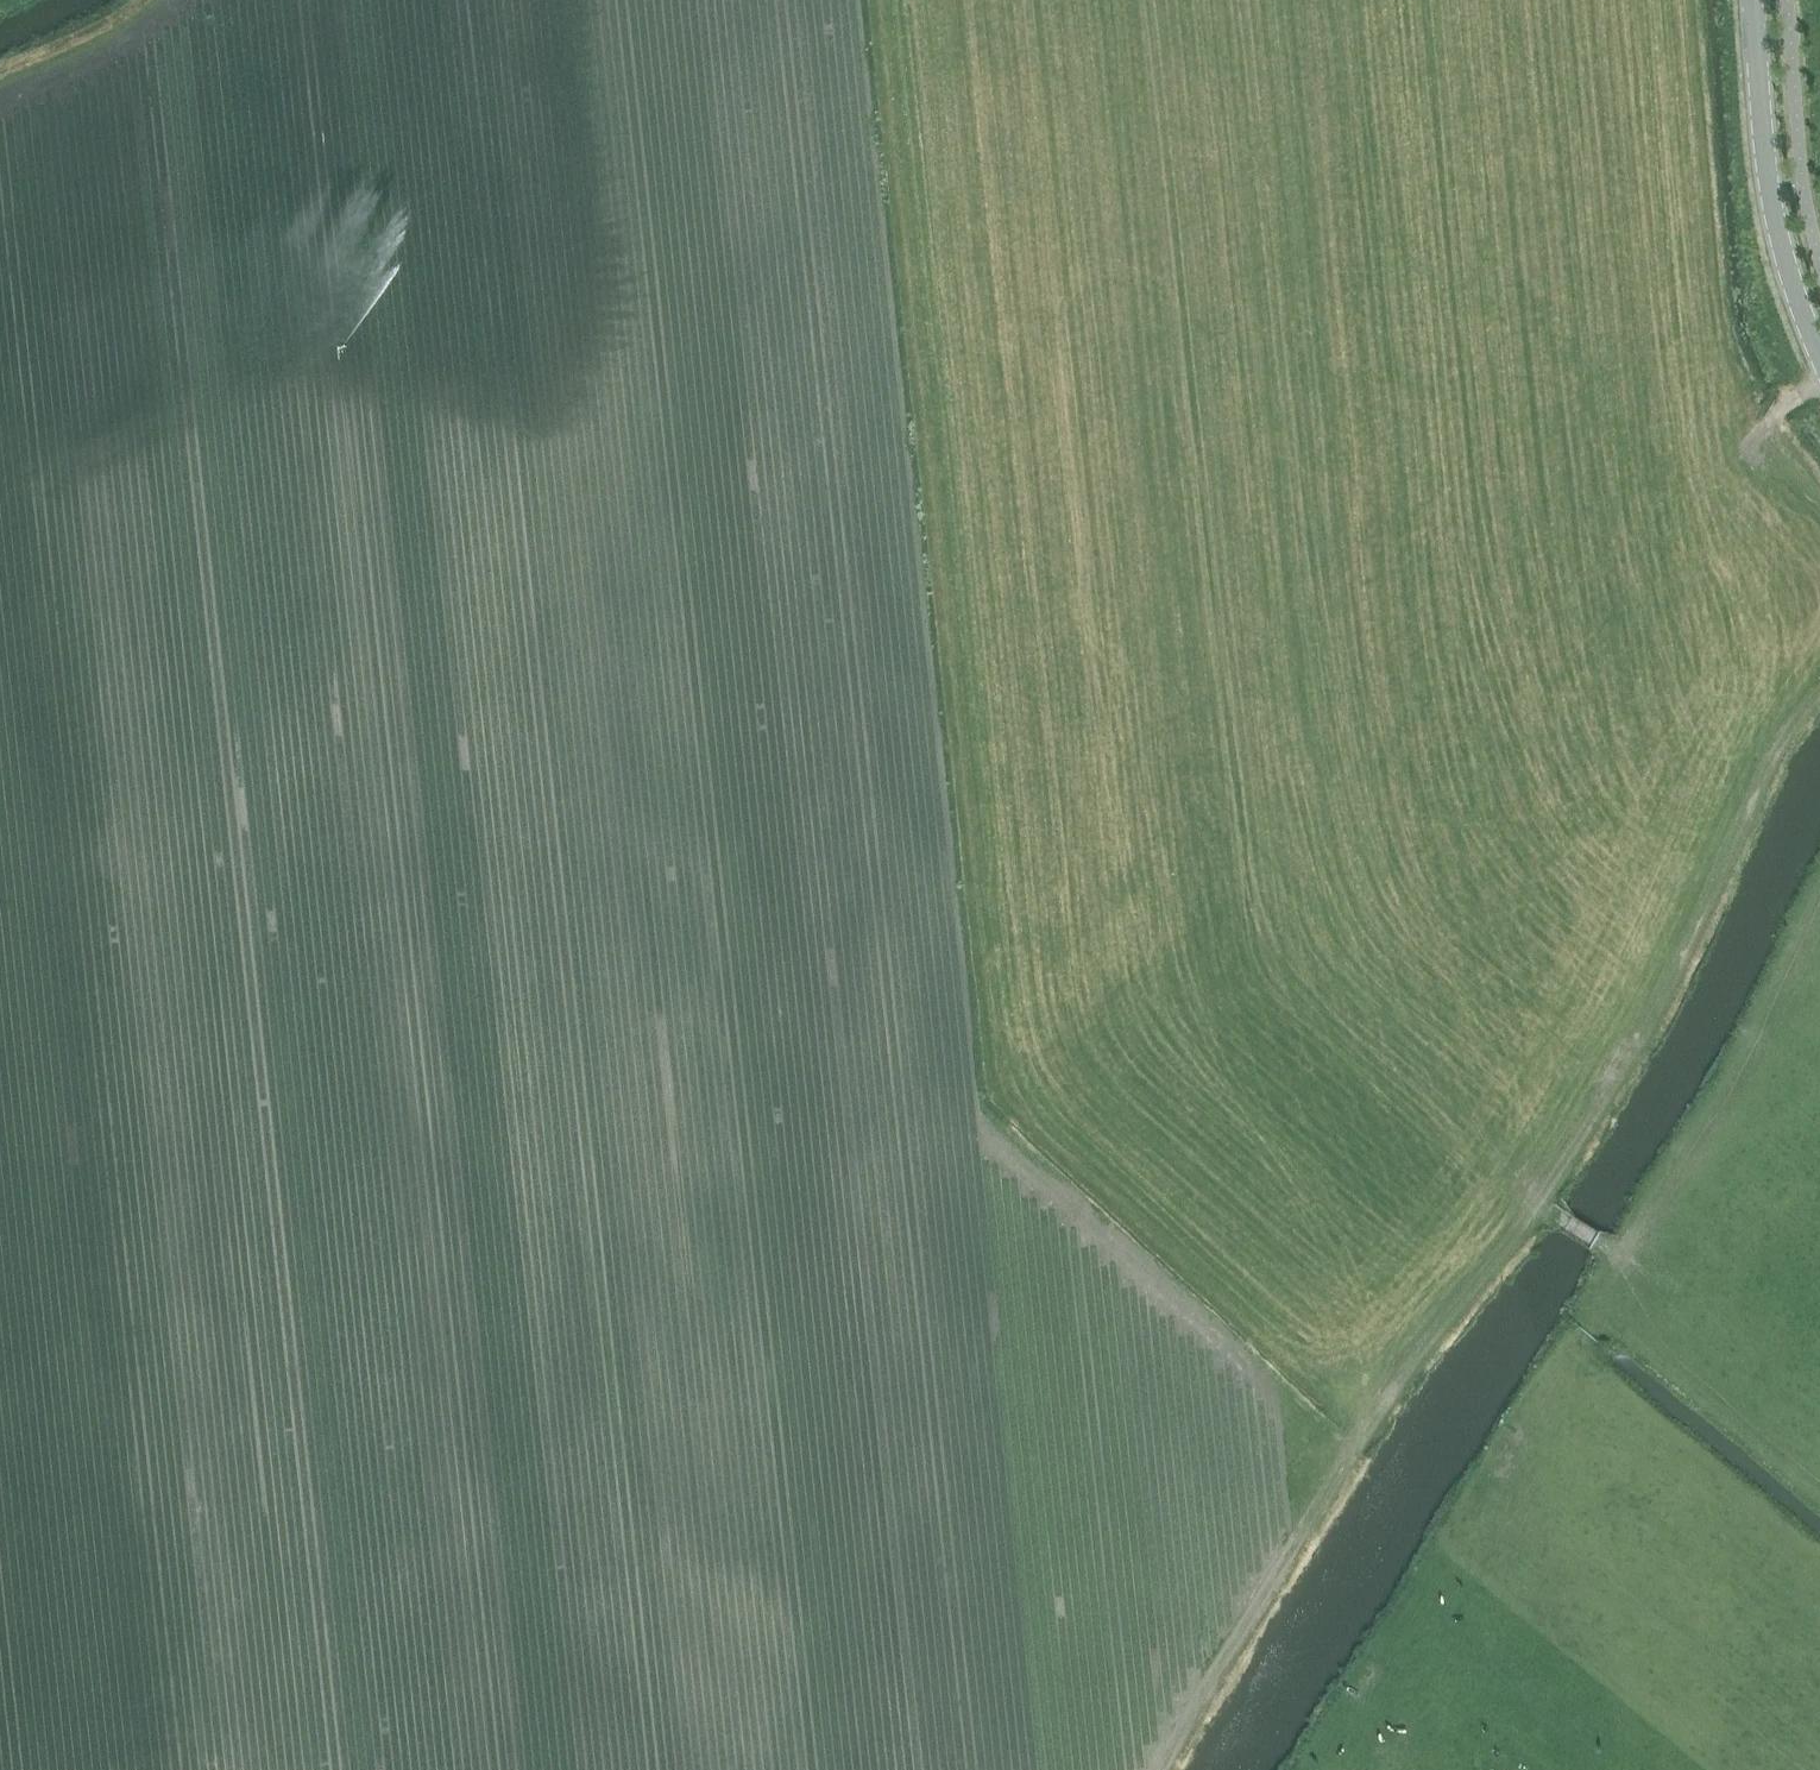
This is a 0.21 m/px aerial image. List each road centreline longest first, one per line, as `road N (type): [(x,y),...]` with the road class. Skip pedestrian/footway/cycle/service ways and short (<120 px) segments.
road 1 (tertiary): [(1819,360),(1773,214),(1753,0)]

